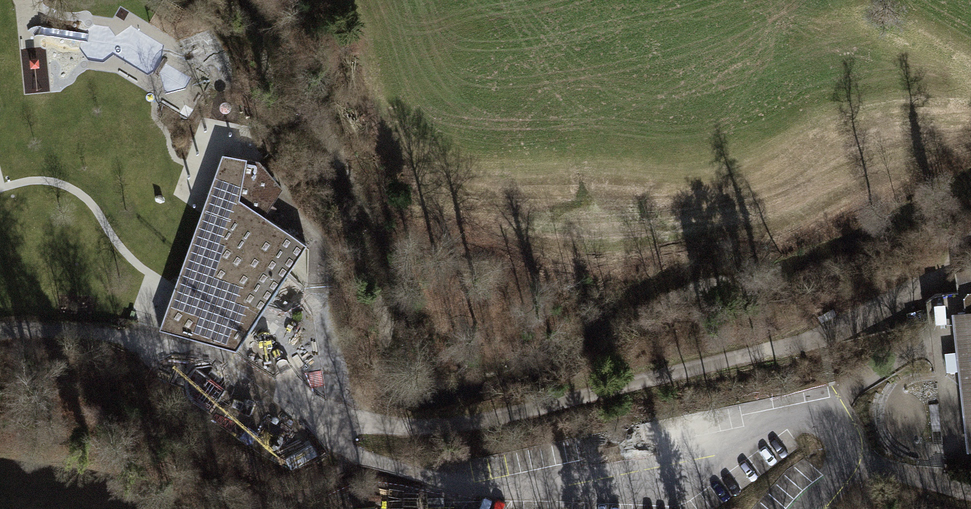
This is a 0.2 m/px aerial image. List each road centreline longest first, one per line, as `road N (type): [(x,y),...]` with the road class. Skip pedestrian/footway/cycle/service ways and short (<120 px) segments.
road 1 (track): [(0,333),(118,336),(228,376),(332,443),(361,424),(418,429),(487,419),(744,365),(822,340)]
road 2 (residential): [(846,454),(841,418),(827,414),(777,421),(726,454),(653,476),(476,493),(332,443)]
road 3 (unclassified): [(846,454),(970,495)]

